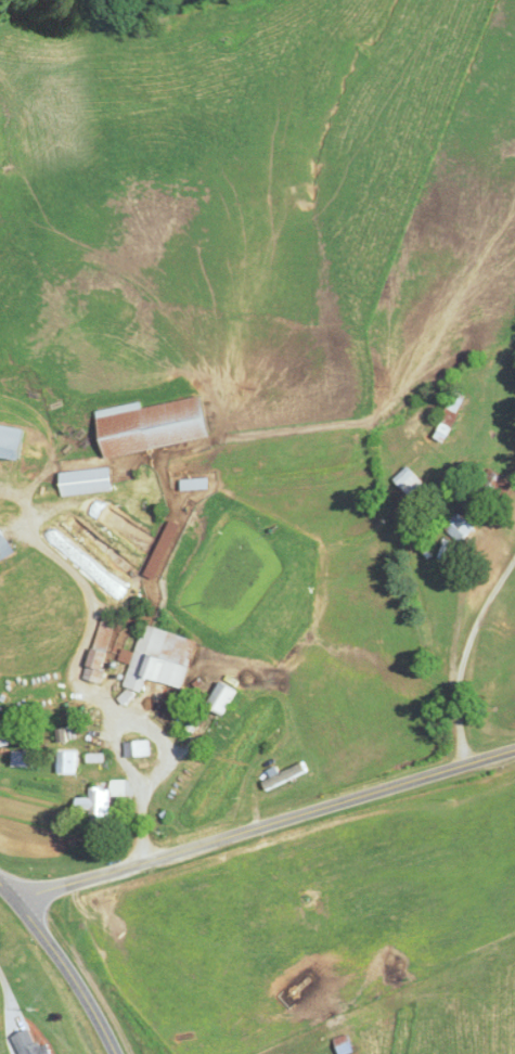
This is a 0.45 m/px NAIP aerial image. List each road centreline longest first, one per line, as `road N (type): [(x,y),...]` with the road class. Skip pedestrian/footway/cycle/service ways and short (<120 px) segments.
road 1 (residential): [(514,756),(14,898)]
road 2 (residential): [(466,770),(453,689),(482,608),(514,551)]
road 3 (residential): [(114,1053),(39,930),(0,885)]

